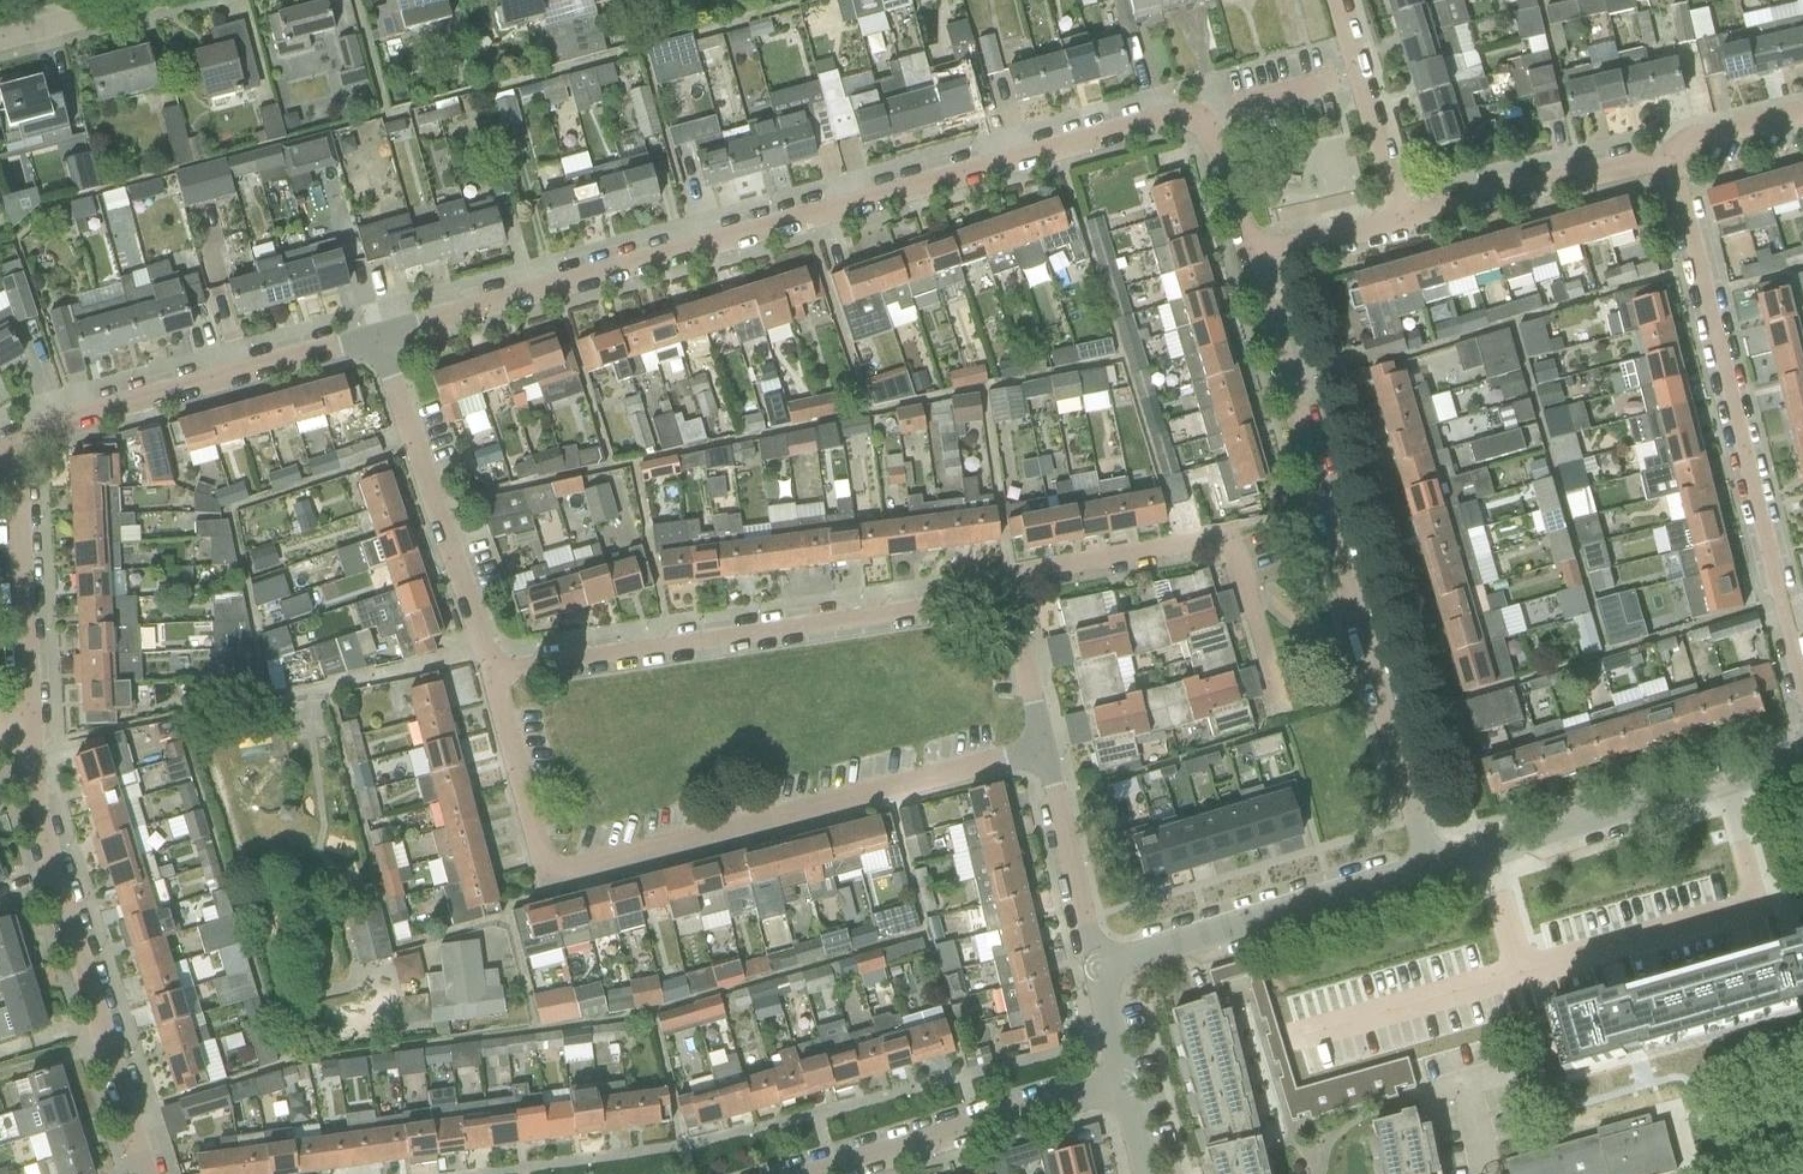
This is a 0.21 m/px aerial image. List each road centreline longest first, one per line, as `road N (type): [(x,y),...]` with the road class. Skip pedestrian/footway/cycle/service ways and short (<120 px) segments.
road 1 (unclassified): [(378,341),(1186,119)]
road 2 (unclassified): [(491,681),(550,874),(1042,754)]
road 3 (unclassified): [(1429,873),(1250,263)]
road 4 (unclassified): [(1802,704),(1659,165)]
road 5 (unclassified): [(491,681),(1003,601)]
road 6 (unclassified): [(130,1173),(39,881),(18,747)]
road 7 (unclassified): [(1275,694),(1232,551),(1217,541),(1025,578),(1003,601)]
road 8 (unclassified): [(1429,873),(1802,760)]
road 9 (unclassified): [(378,341),(491,681)]
road 10 (unclassified): [(33,435),(378,341)]
road 11 (unclassified): [(1099,974),(1429,873)]
road 12 (unclassified): [(807,1173),(1129,1087)]
road 13 (unclassified): [(18,747),(33,435)]
road 14 (unclassified): [(1408,225),(1659,165)]
road 15 (unclassified): [(1408,225),(1339,0)]
road 16 (unclassified): [(1099,974),(1042,754)]
road 17 (unclassified): [(1250,263),(1219,147),(1186,119)]
road 18 (unclassified): [(1250,263),(1408,225)]
road 19 (unclassified): [(0,41),(156,0)]
road 20 (unclassified): [(1042,754),(1003,601)]
road 21 (unclassified): [(1186,119),(1328,81)]
road 22 (unclassified): [(1659,165),(1802,131)]

